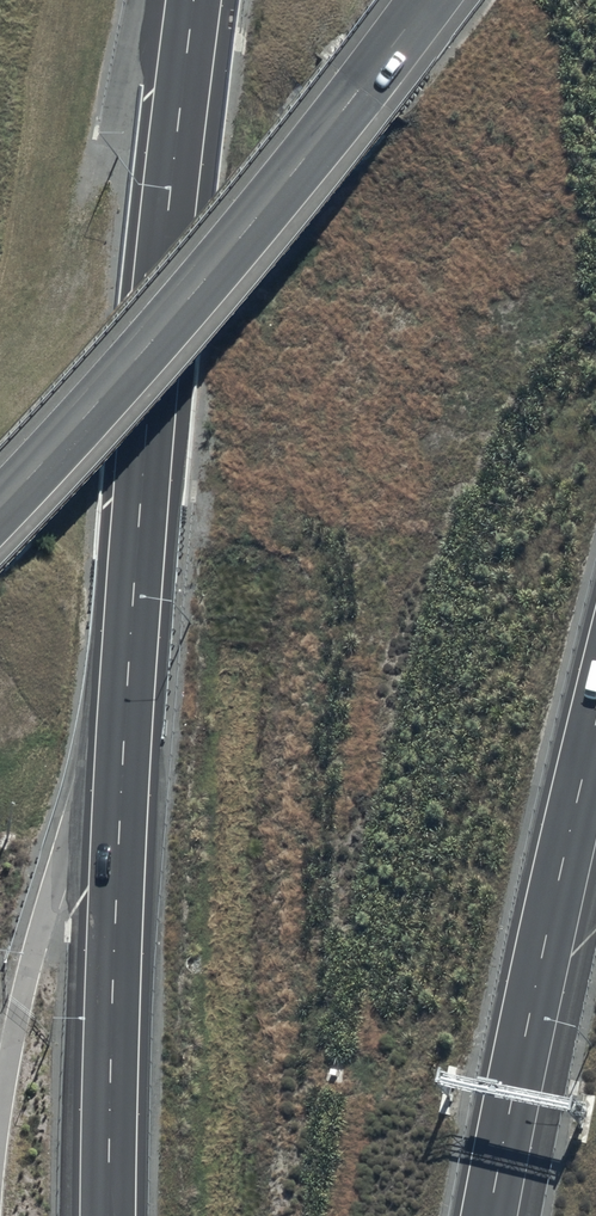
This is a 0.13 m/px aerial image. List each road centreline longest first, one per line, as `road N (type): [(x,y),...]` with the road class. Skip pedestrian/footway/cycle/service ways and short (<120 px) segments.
road 1 (motorway): [(108,1215),(127,668),(160,269),(193,0)]
road 2 (motorway): [(426,0),(161,336),(0,507)]
road 3 (motorway): [(595,716),(488,1215)]

